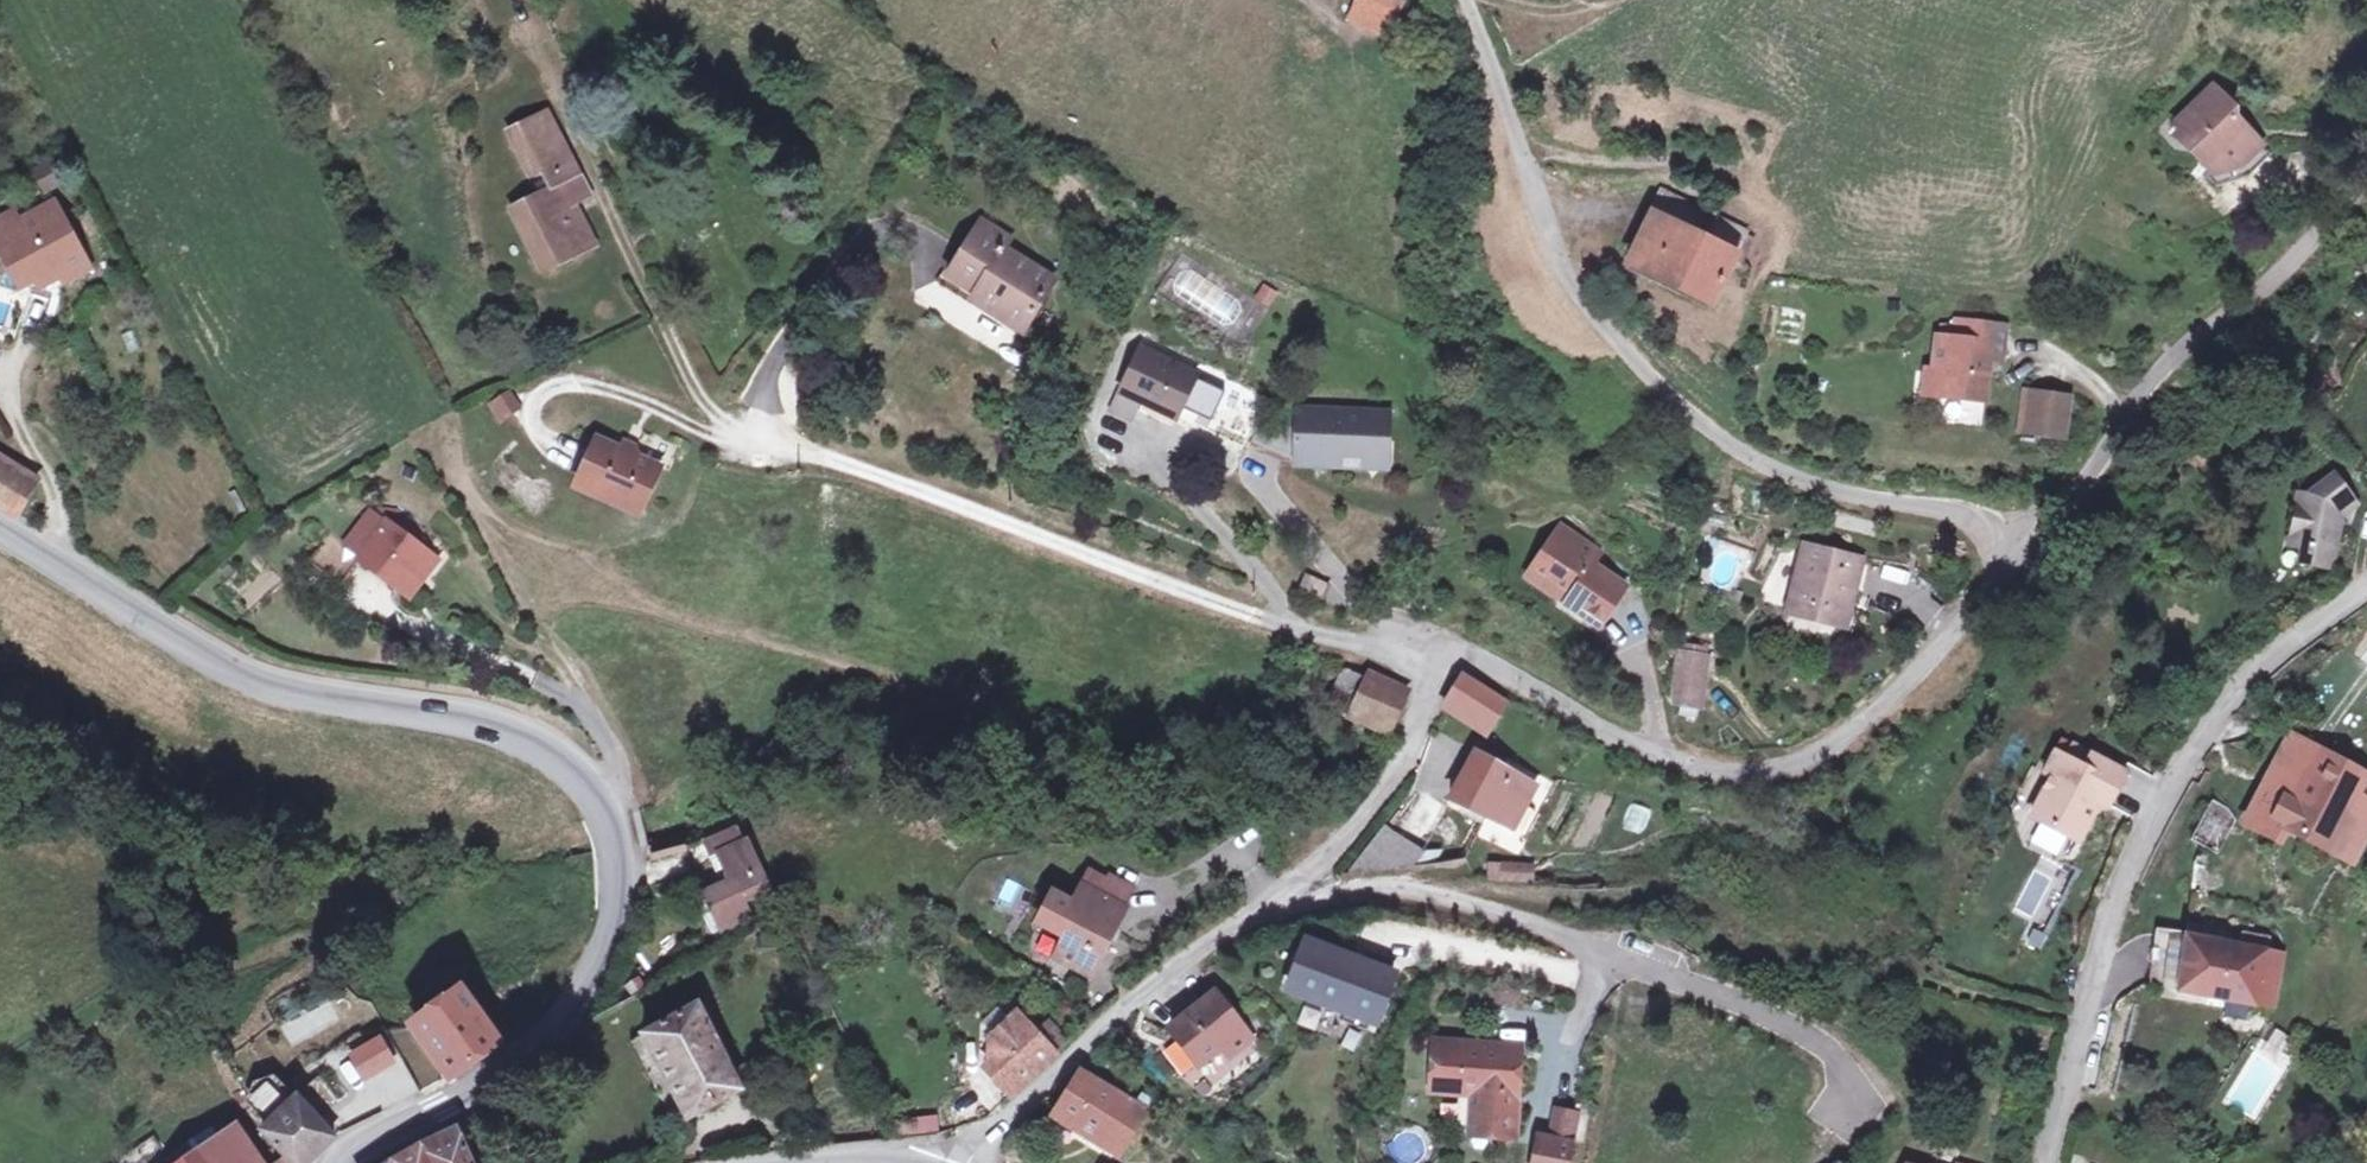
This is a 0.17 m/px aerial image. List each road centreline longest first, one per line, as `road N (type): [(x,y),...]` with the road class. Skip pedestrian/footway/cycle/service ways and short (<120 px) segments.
road 1 (residential): [(1432,658),(1460,648),(1661,758),(1700,770),(1765,773),(1841,745),(1973,613),(1991,592),(1996,570),(1992,541),(1966,517),(1832,492),(1773,470),(1715,434),(1658,381),(1565,269),(1467,0)]
road 2 (secondary): [(354,1162),(513,1061),(572,1011),(617,912),(620,875),(606,818),(575,775),(534,745),(474,724),(302,697),(236,675),(0,533)]
road 3 (residential): [(1244,919),(1343,893),(1417,892),(1606,950),(1831,1050),(1851,1079),(1854,1110)]
road 4 (residential): [(2046,1162),(2117,912),(2157,818),(2229,703),(2366,591)]
road 5 (residential): [(1432,658),(1350,644),(1129,576),(819,459)]
road 6 (residential): [(968,1162),(1122,1007),(1244,919)]
road 7 (residential): [(1244,919),(1340,844),(1378,796),(1406,752),(1432,658)]

